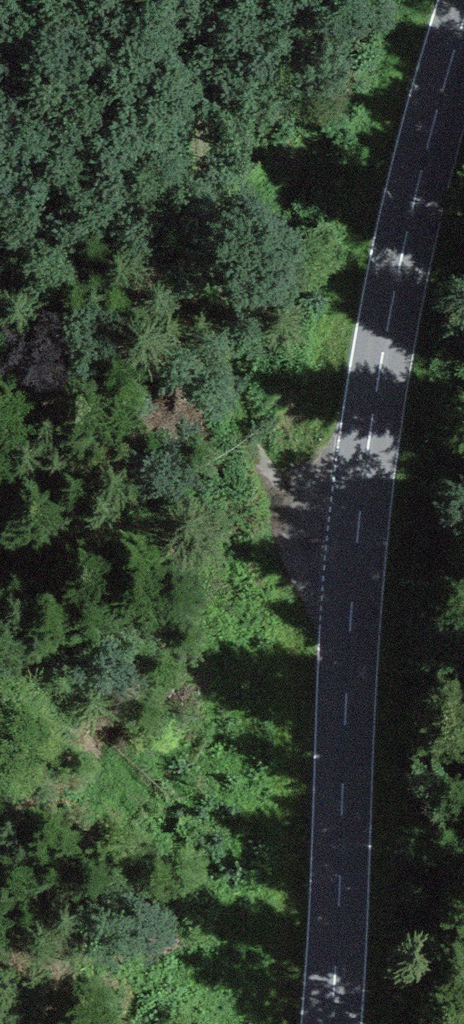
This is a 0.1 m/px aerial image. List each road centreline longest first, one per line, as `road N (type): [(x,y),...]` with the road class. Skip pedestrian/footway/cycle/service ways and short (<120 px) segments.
road 1 (tertiary): [(331,1023),(345,661),(366,460),(389,319),(463,26)]
road 2 (track): [(345,661),(274,522),(239,370),(201,0)]

